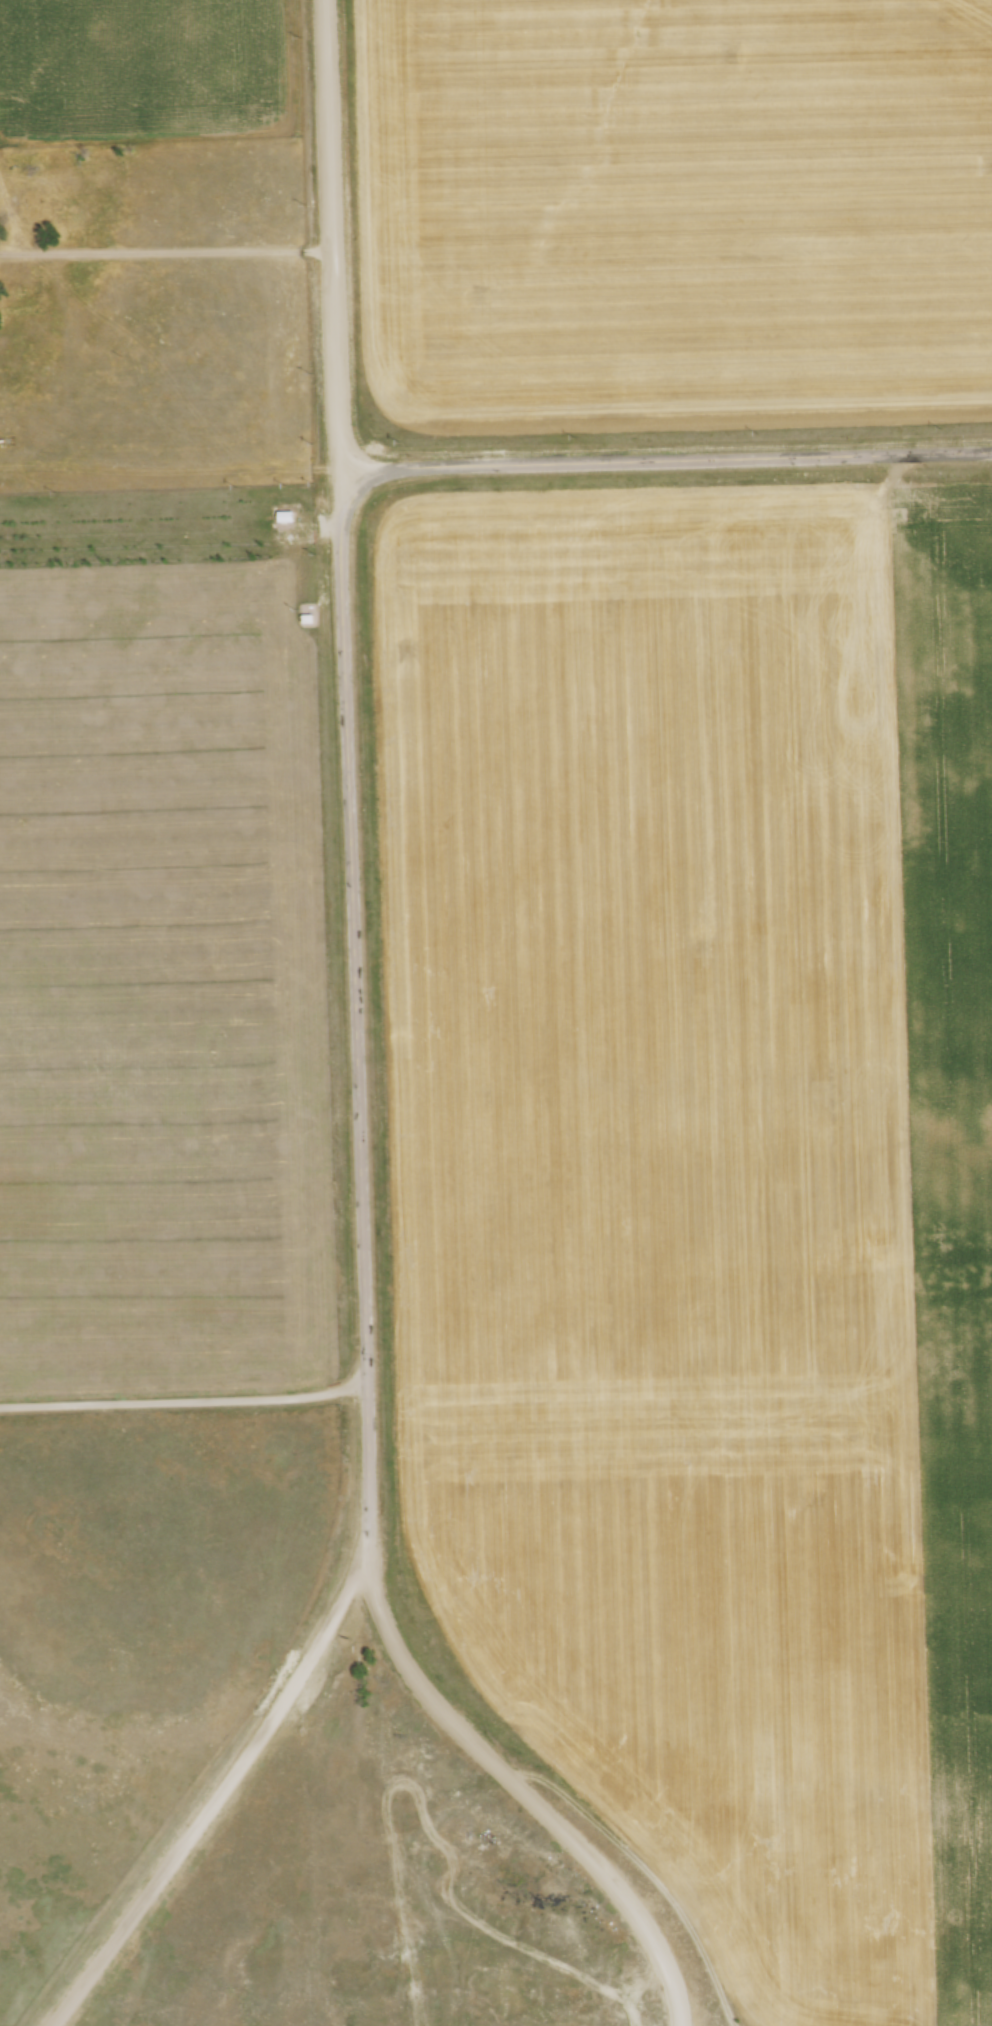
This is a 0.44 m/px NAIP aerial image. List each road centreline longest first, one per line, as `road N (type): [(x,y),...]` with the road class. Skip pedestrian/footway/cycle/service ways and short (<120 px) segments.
road 1 (residential): [(368,1559),(339,549),(355,490)]
road 2 (residential): [(355,490),(376,474),(414,466),(991,452)]
road 3 (residential): [(676,2025),(664,1972),(628,1905),(431,1699),(399,1655),(379,1616),(368,1559)]
road 4 (residential): [(368,1559),(233,1774),(49,2025)]
road 5 (residential): [(355,490),(338,434),(324,0)]

